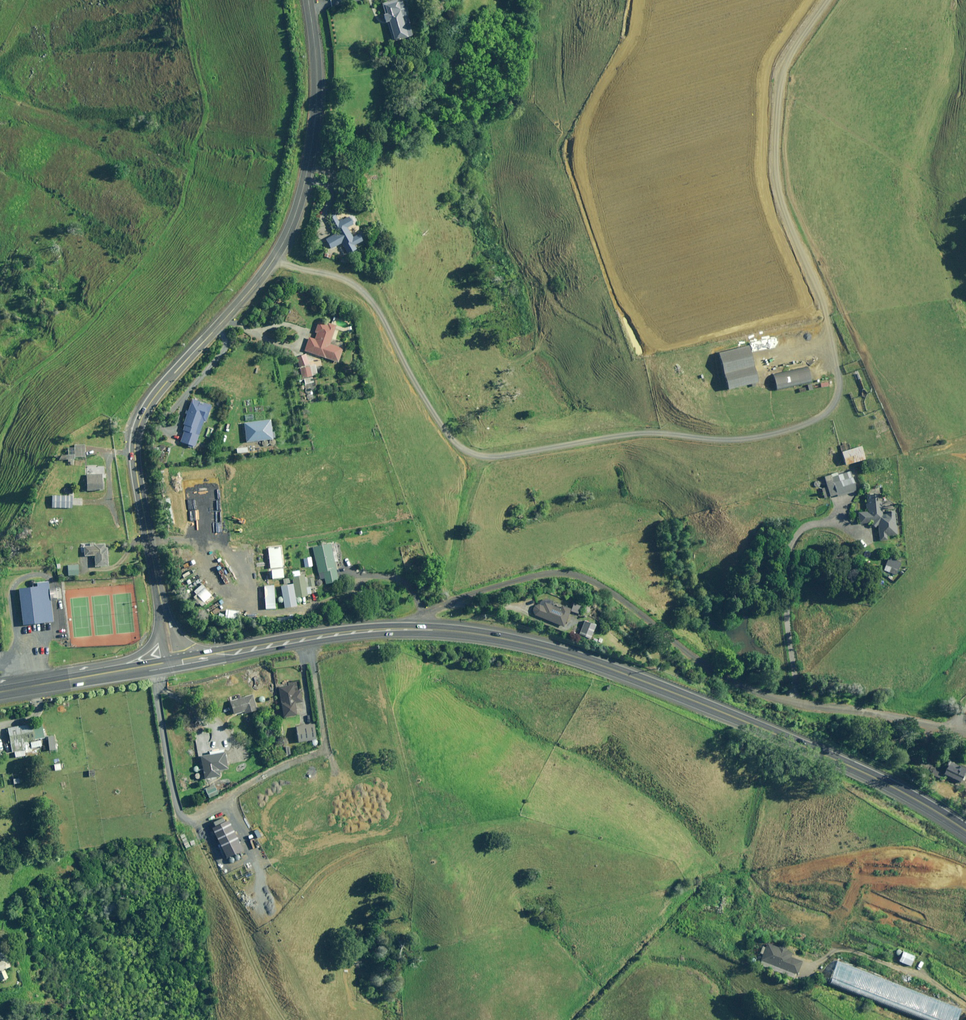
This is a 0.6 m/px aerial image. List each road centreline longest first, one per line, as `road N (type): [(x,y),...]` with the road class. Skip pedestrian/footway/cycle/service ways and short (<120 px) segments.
road 1 (track): [(827,0),(784,62),(773,91),(769,157),(775,193),(835,352),(835,389),(823,412),(746,437),(614,432),(479,459),(446,430),(361,291),(273,261)]
road 2 (tertiary): [(308,0),(315,118),(290,229),(259,279),(154,397),(136,437),(173,660)]
road 3 (unclassified): [(965,730),(770,696),(707,666),(607,590),(565,573),(465,595),(427,612),(421,628)]
road 4 (primary): [(421,628),(517,641),(627,675),(873,777),(965,830)]
road 5 (primary): [(173,660),(330,633),(421,628)]
road 6 (primary): [(0,692),(173,660)]

